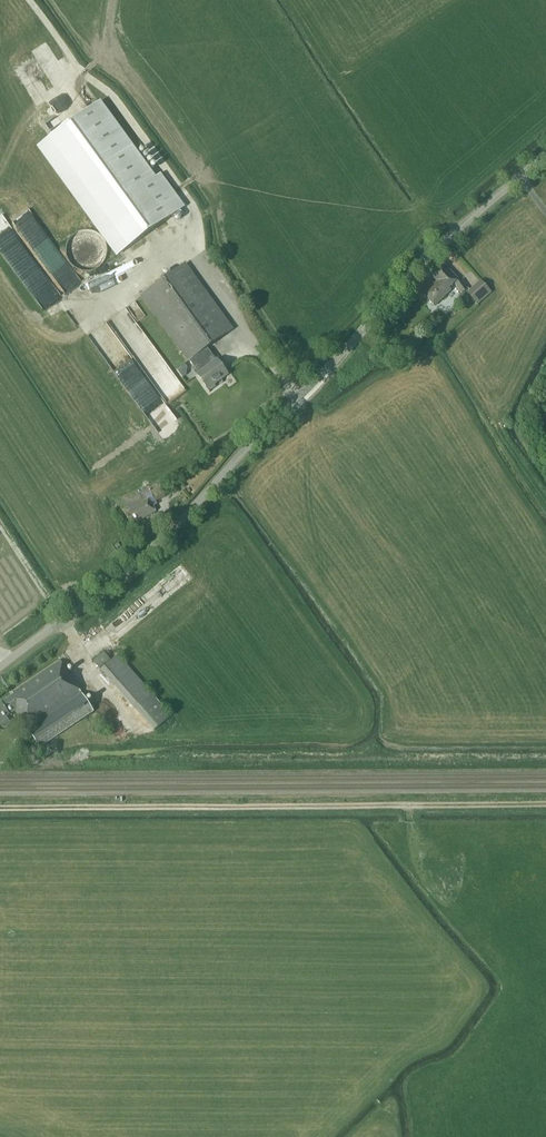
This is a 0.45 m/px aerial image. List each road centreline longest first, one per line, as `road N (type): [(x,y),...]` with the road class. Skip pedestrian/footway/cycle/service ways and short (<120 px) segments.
road 1 (unclassified): [(0,670),(188,509),(427,255),(545,153)]
road 2 (track): [(0,808),(545,805)]

